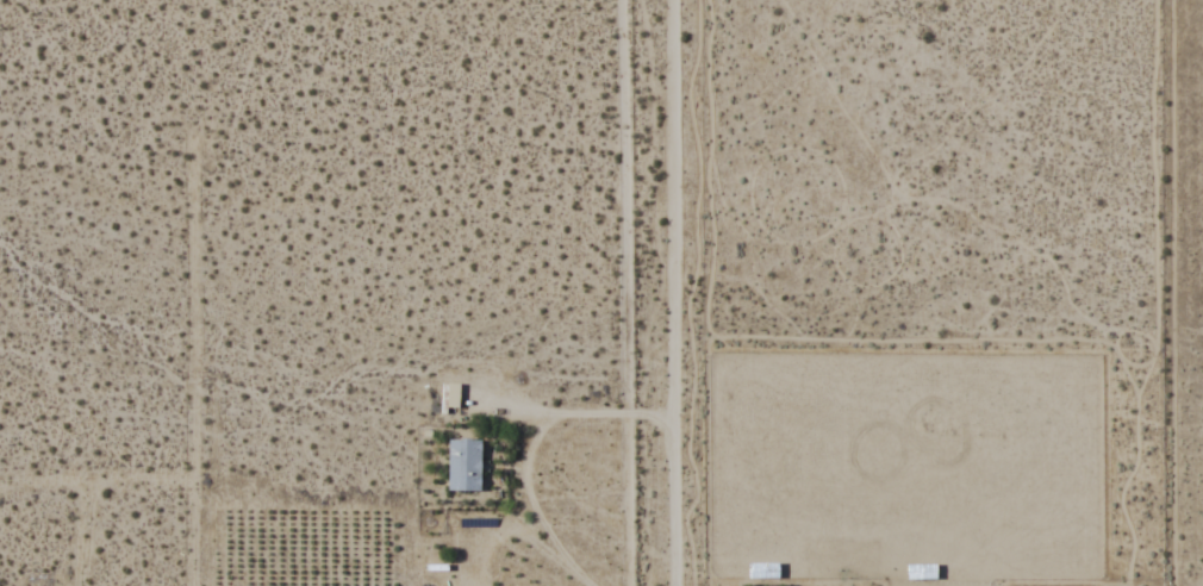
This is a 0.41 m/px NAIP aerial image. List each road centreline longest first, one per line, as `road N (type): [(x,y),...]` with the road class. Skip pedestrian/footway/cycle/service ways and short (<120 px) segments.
road 1 (residential): [(623,0),(631,585)]

